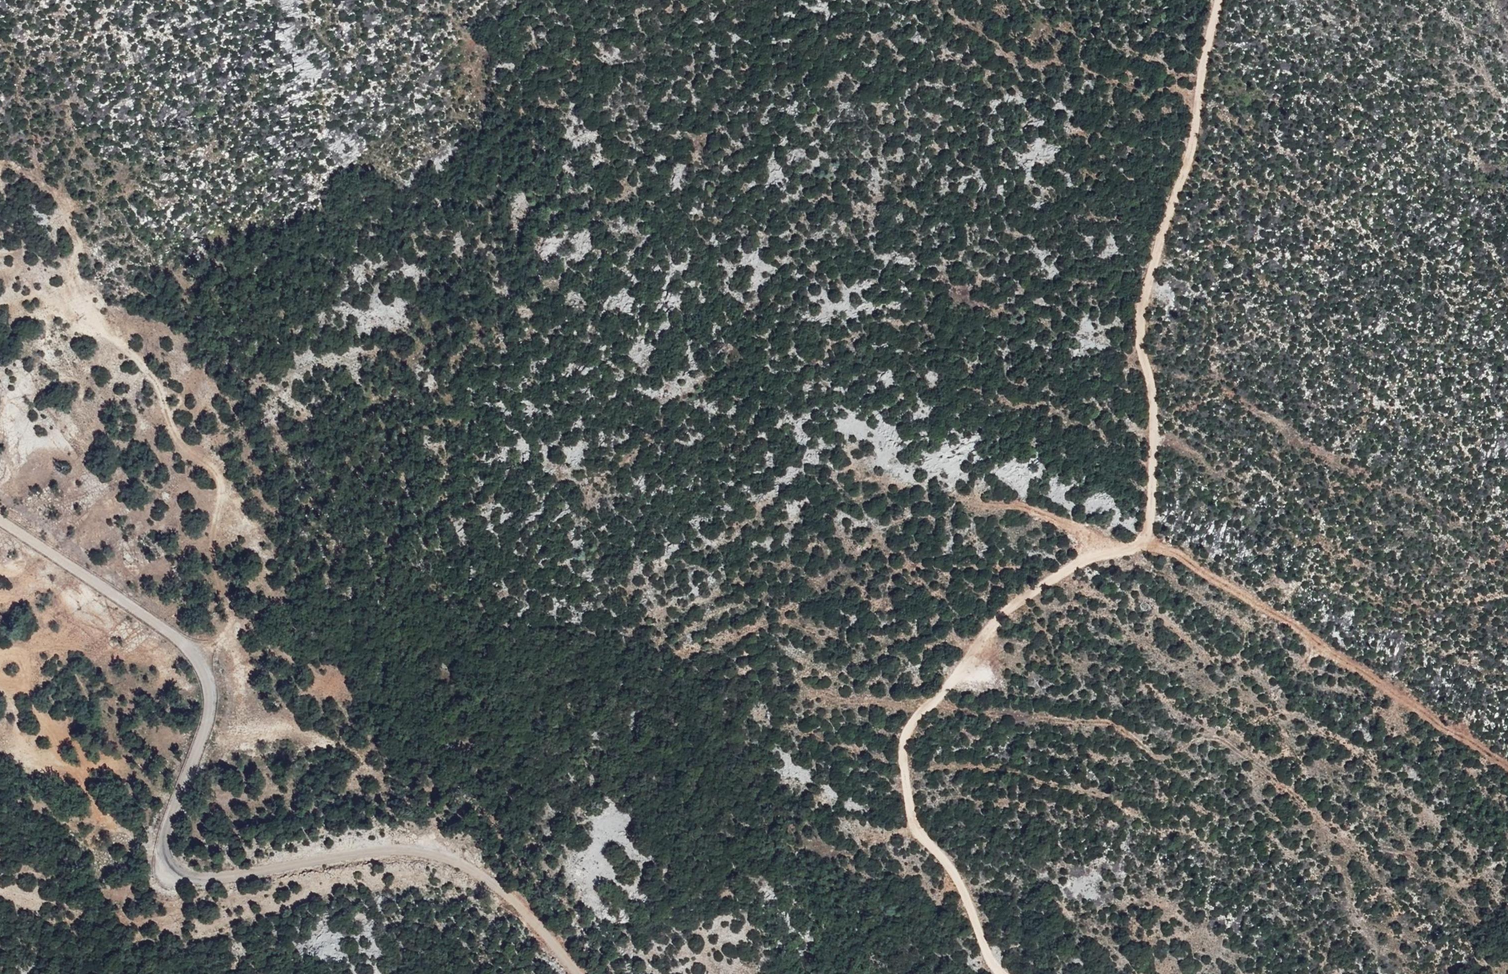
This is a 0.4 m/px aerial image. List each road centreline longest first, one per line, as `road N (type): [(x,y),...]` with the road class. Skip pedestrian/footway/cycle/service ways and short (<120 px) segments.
road 1 (track): [(1001,973),(953,870),(917,826),(903,742),(996,620),(1091,556),(1122,553),(1146,533),(1155,415),(1143,327),(1221,0)]
road 2 (unclassified): [(0,518),(195,655),(211,702),(168,829),(164,852),(172,871),(212,878),(378,852),(432,854),(504,890),(577,973)]

